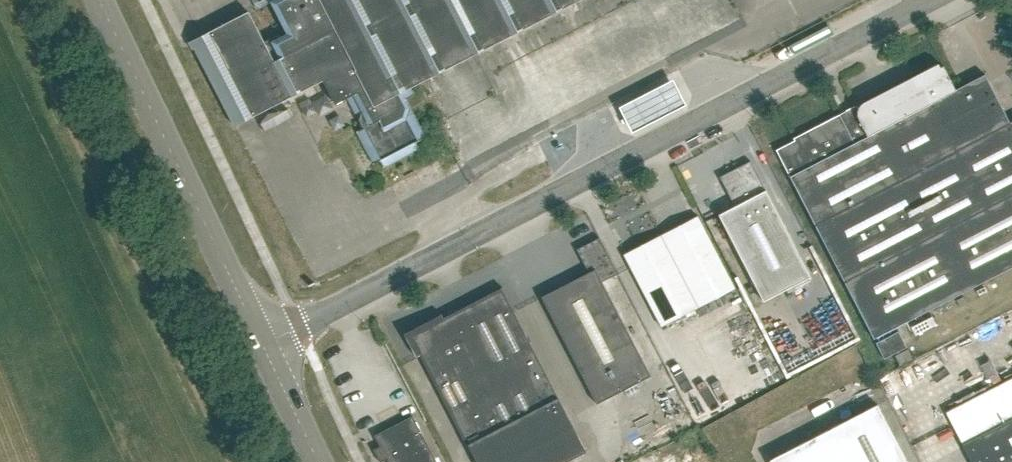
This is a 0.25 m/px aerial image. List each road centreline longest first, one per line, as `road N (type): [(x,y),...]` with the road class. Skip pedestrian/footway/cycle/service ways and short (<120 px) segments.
road 1 (unclassified): [(265,342),(926,0)]
road 2 (tertiary): [(265,342),(102,0)]
road 3 (tertiary): [(321,461),(265,342)]

